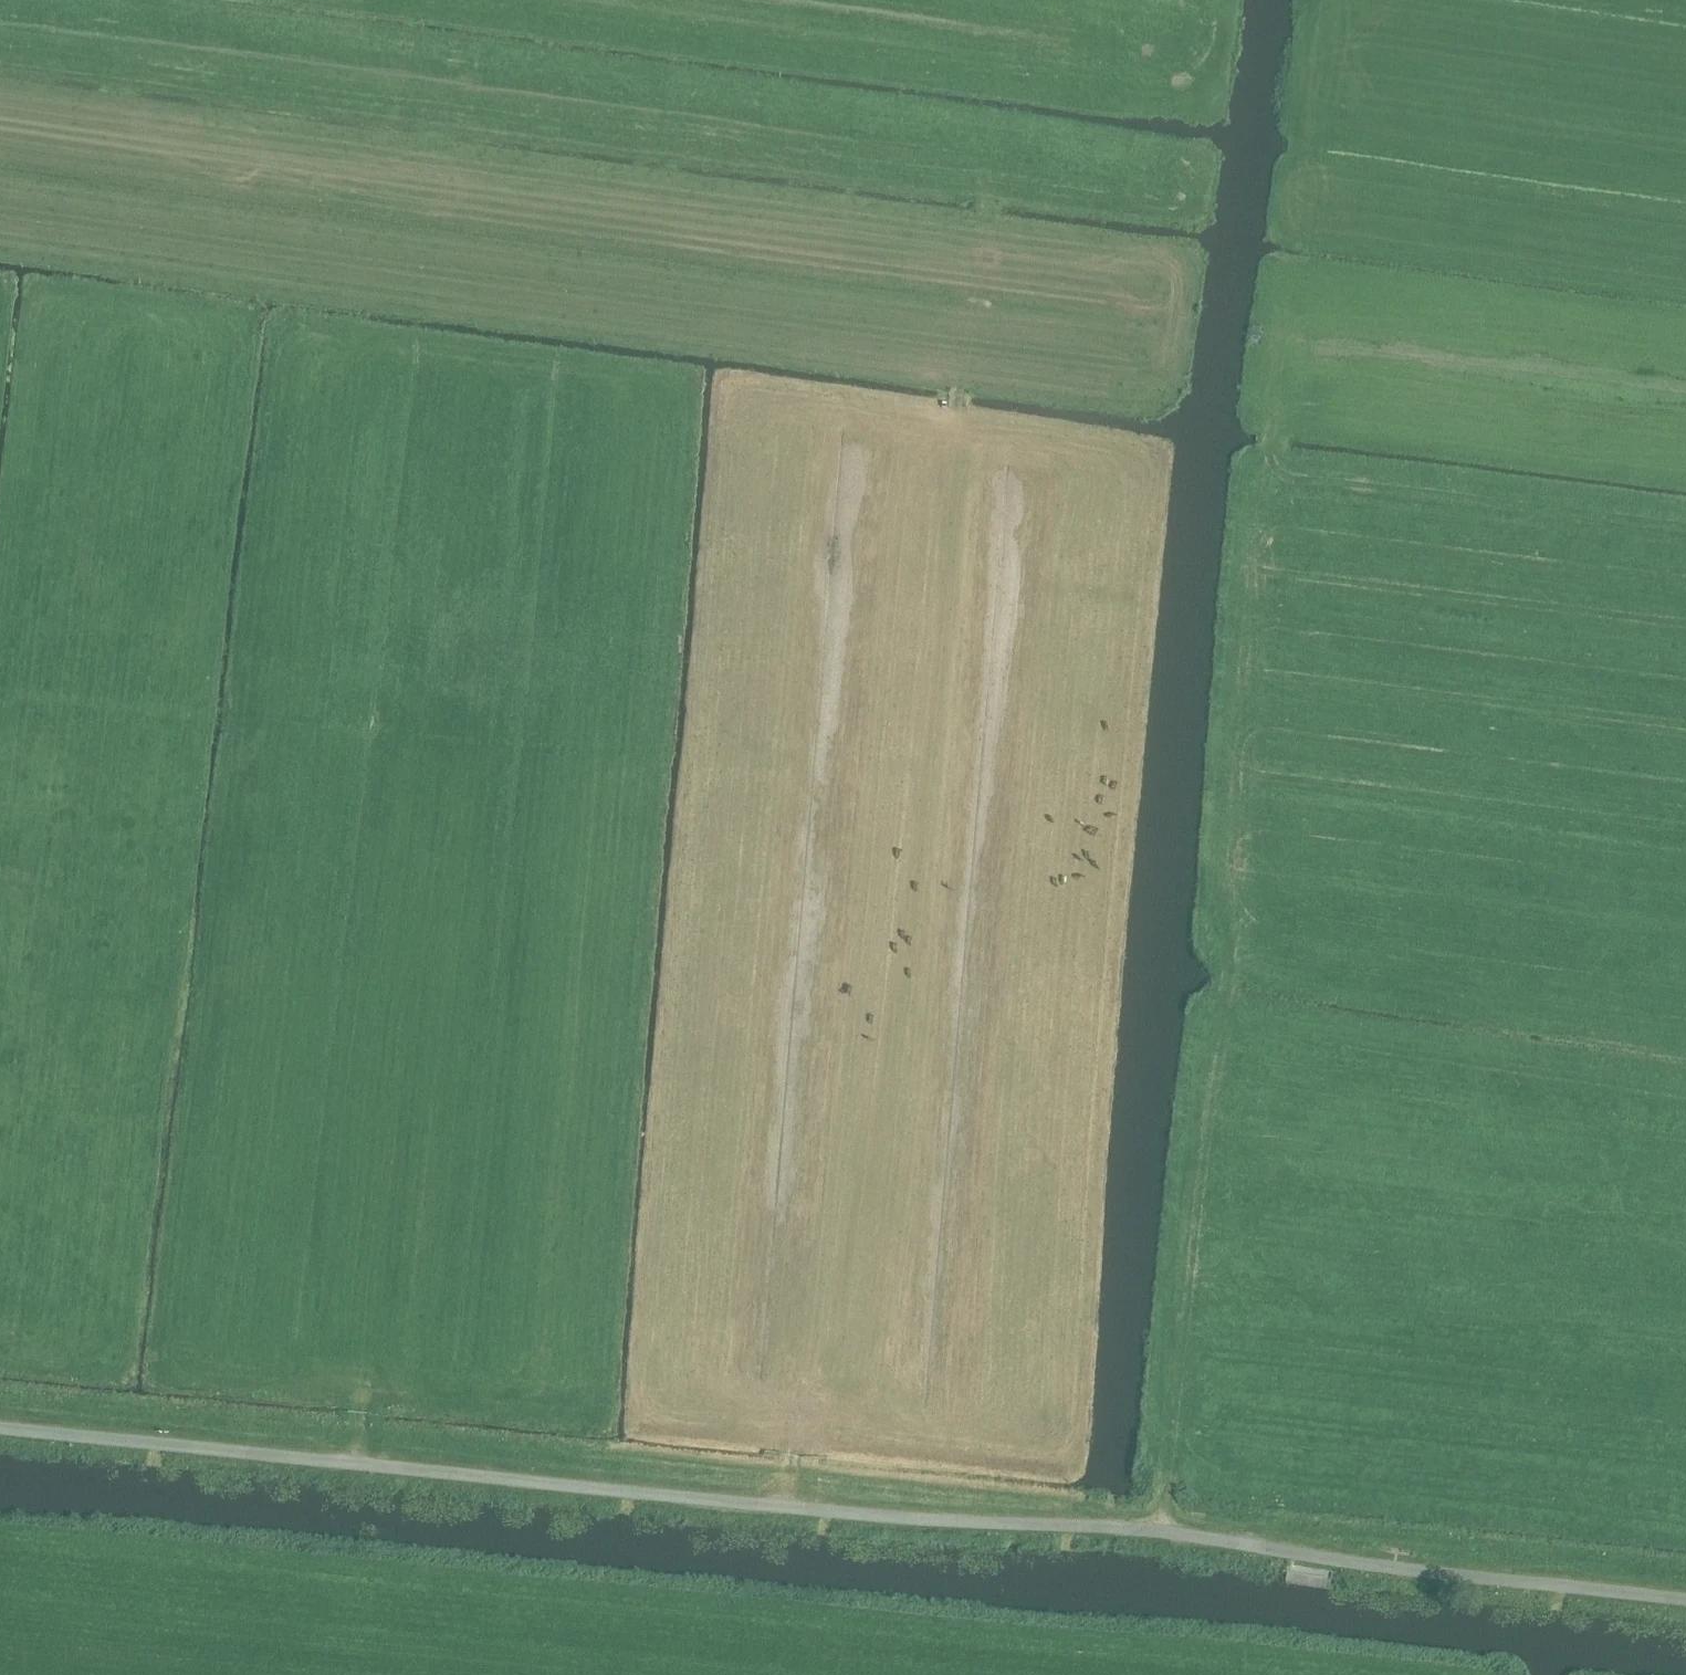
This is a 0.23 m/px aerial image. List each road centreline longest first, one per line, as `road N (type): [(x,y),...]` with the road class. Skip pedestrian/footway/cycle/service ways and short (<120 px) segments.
road 1 (unclassified): [(1685,1596),(1201,1537),(926,1523),(0,1430)]
road 2 (track): [(1333,0),(1314,139),(1282,250),(1239,942),(1159,1534)]
road 3 (track): [(1347,0),(1685,49)]

